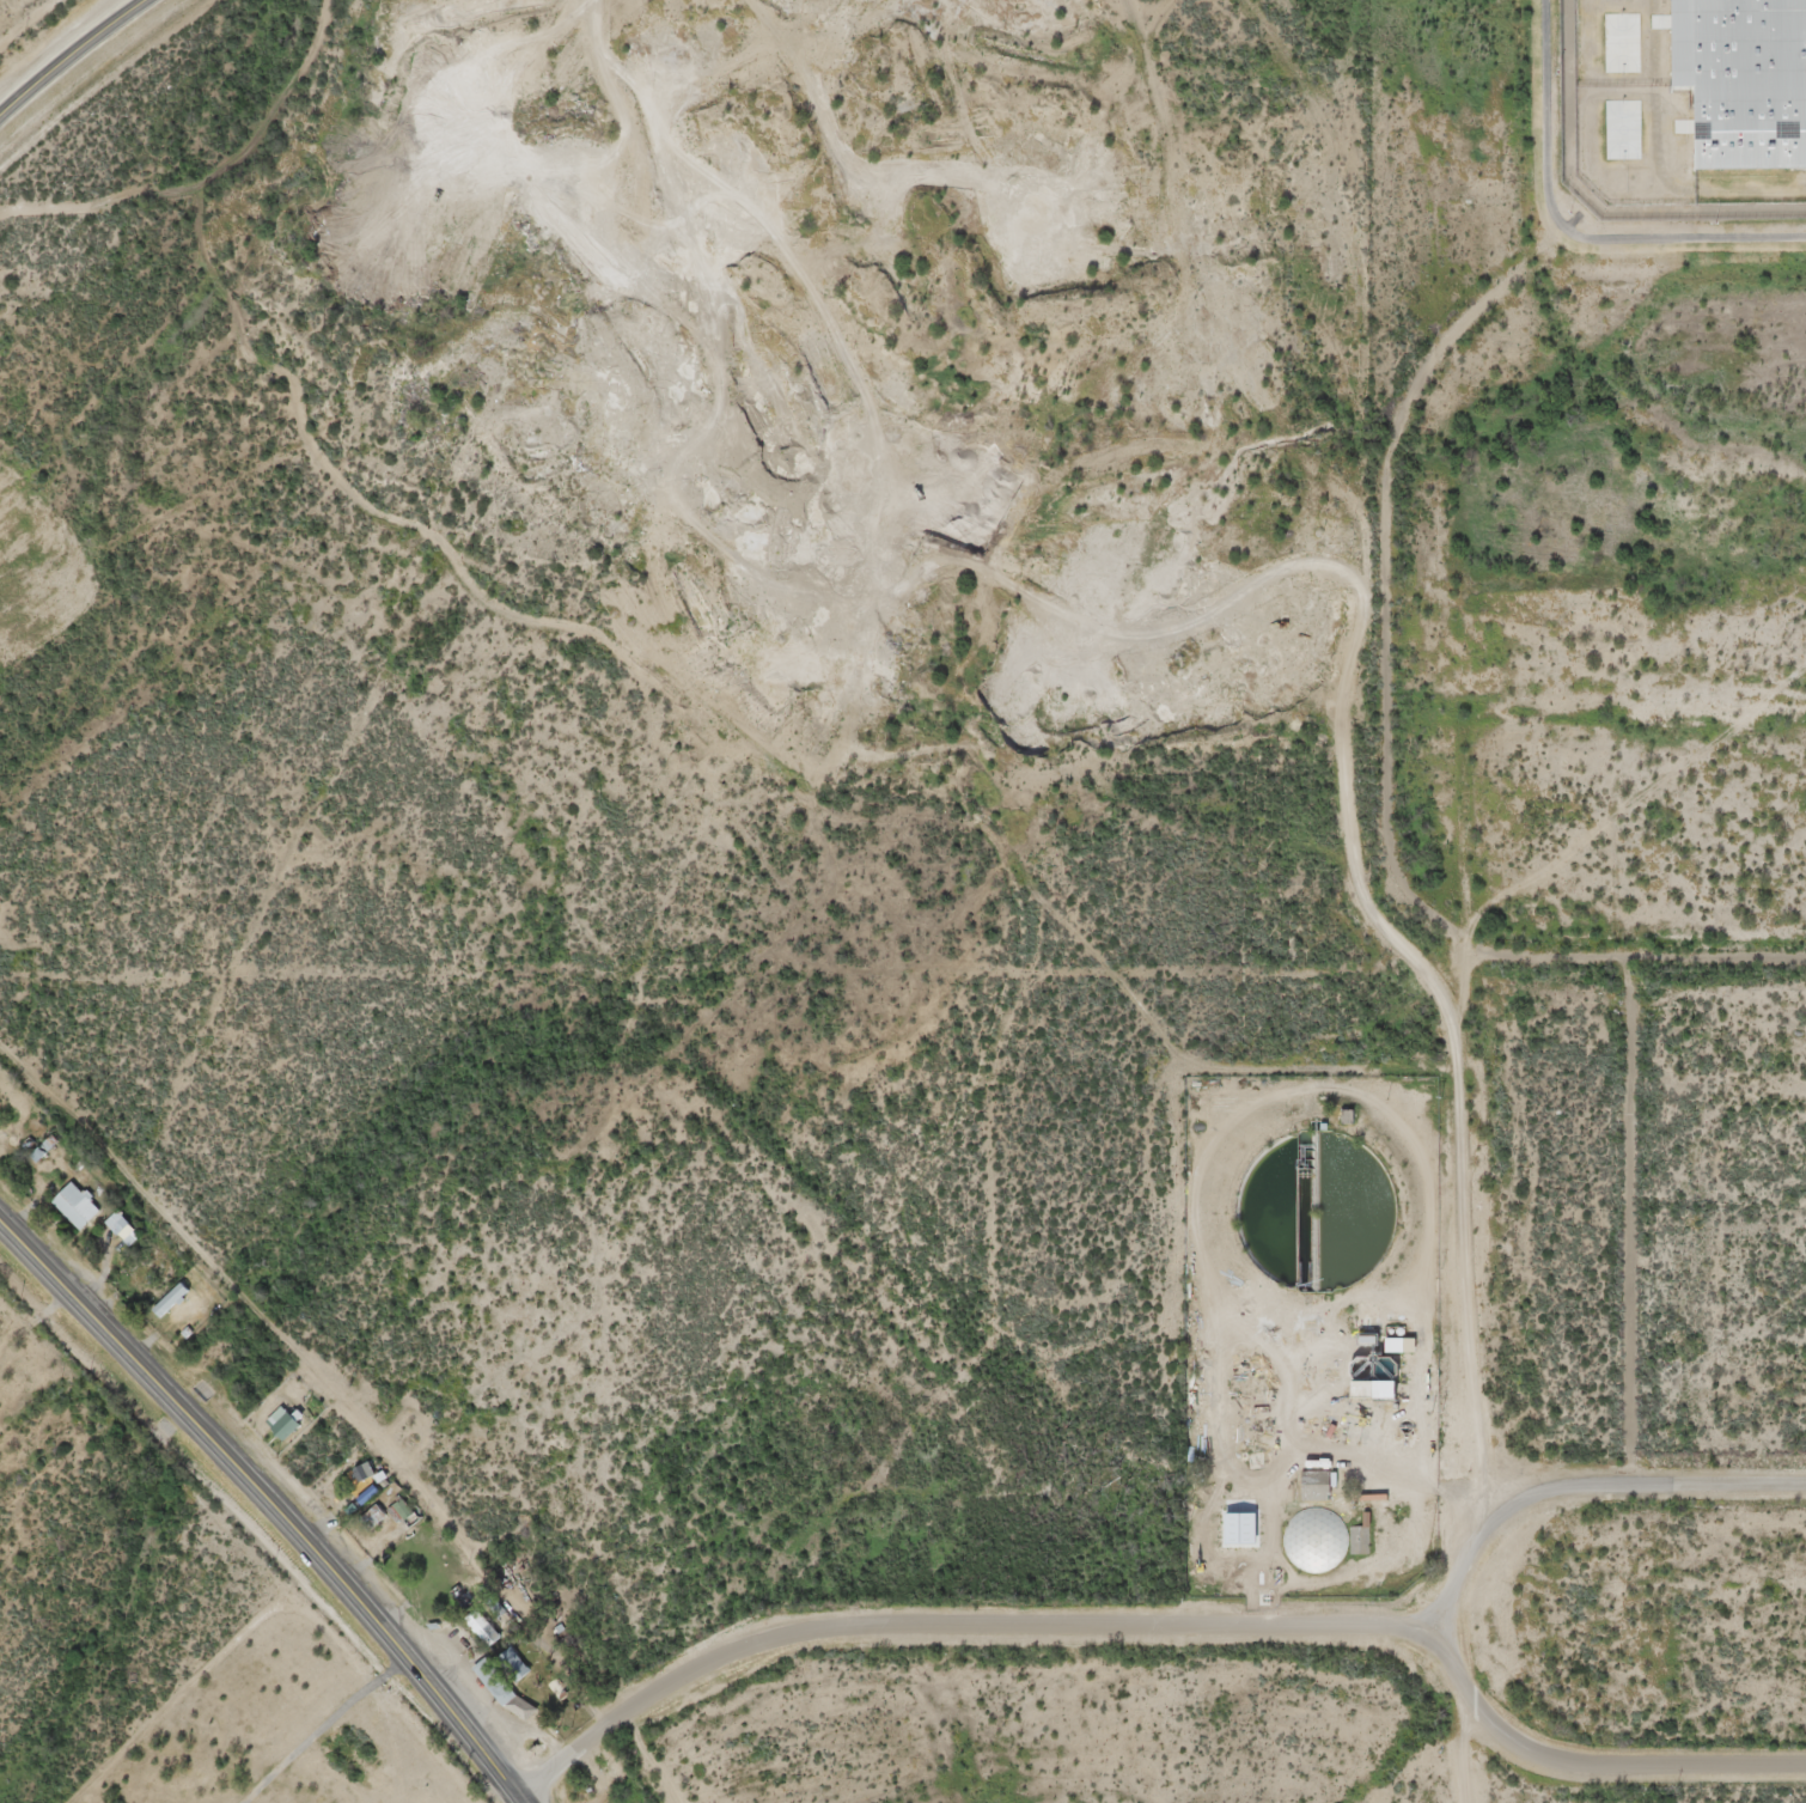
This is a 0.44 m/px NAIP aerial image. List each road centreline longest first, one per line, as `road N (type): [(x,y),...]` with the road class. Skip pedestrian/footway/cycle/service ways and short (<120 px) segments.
road 1 (track): [(1805,954),(1487,954),(1391,872),(1391,447),(1447,337),(1560,230)]
road 2 (residential): [(518,1796),(652,1689),(730,1646),(806,1624),(1447,1618)]
road 3 (trunk): [(523,1802),(332,1572),(0,1220)]
road 4 (residential): [(1447,1618),(1466,1686),(1506,1744),(1557,1775),(1805,1772)]
road 5 (residential): [(1805,1482),(1637,1482),(1546,1499),(1494,1528),(1447,1618)]
road 6 (secondary): [(0,118),(134,0)]

